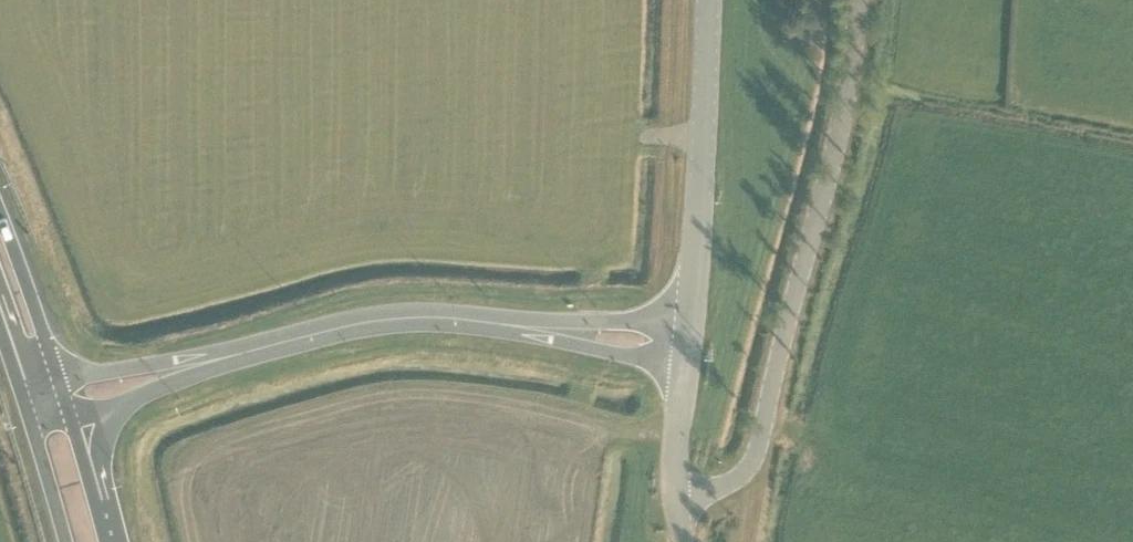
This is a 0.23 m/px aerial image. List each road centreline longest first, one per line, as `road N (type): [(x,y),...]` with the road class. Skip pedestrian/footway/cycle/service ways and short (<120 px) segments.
road 1 (unclassified): [(749,463),(847,97),(857,0)]
road 2 (tertiary): [(688,326),(708,0)]
road 3 (tertiary): [(218,358),(394,317),(509,323)]
road 4 (tertiary): [(509,323),(683,366)]
road 5 (tertiary): [(688,326),(509,323)]
road 6 (trunk): [(59,381),(0,218)]
road 7 (tertiary): [(218,358),(59,381)]
road 8 (tertiary): [(72,420),(218,358)]
road 9 (trunk): [(28,413),(64,541)]
road 10 (tertiary): [(673,495),(683,366)]
road 11 (trunk): [(106,541),(72,420)]

